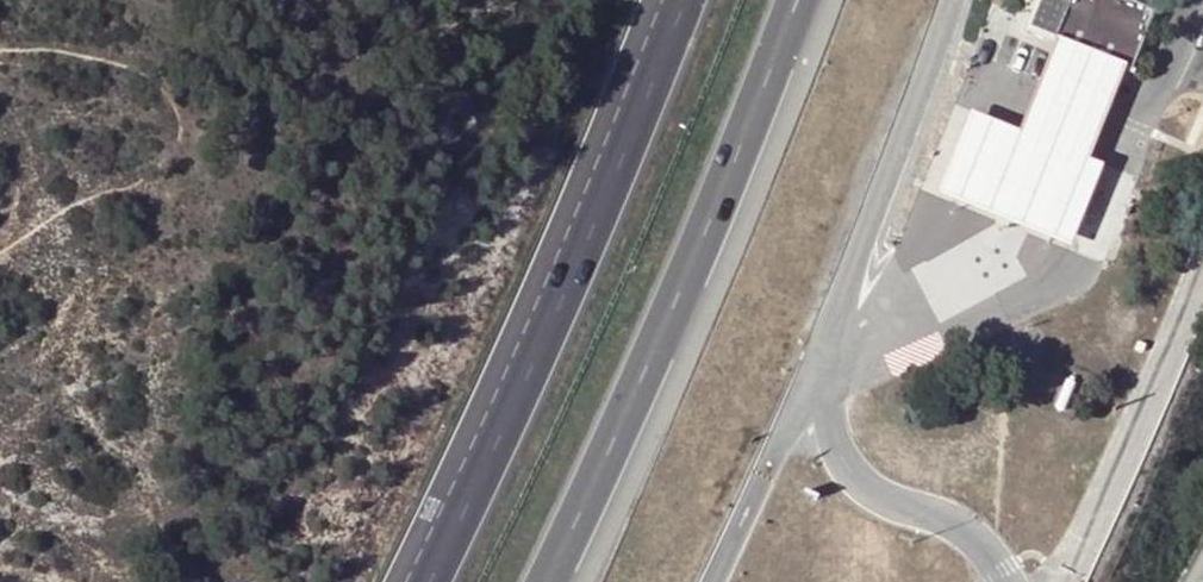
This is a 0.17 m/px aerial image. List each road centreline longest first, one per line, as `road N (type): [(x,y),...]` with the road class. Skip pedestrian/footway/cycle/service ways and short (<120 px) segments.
road 1 (motorway): [(673,0),(559,282),(417,581)]
road 2 (motorway): [(548,581),(678,290),(794,0)]

